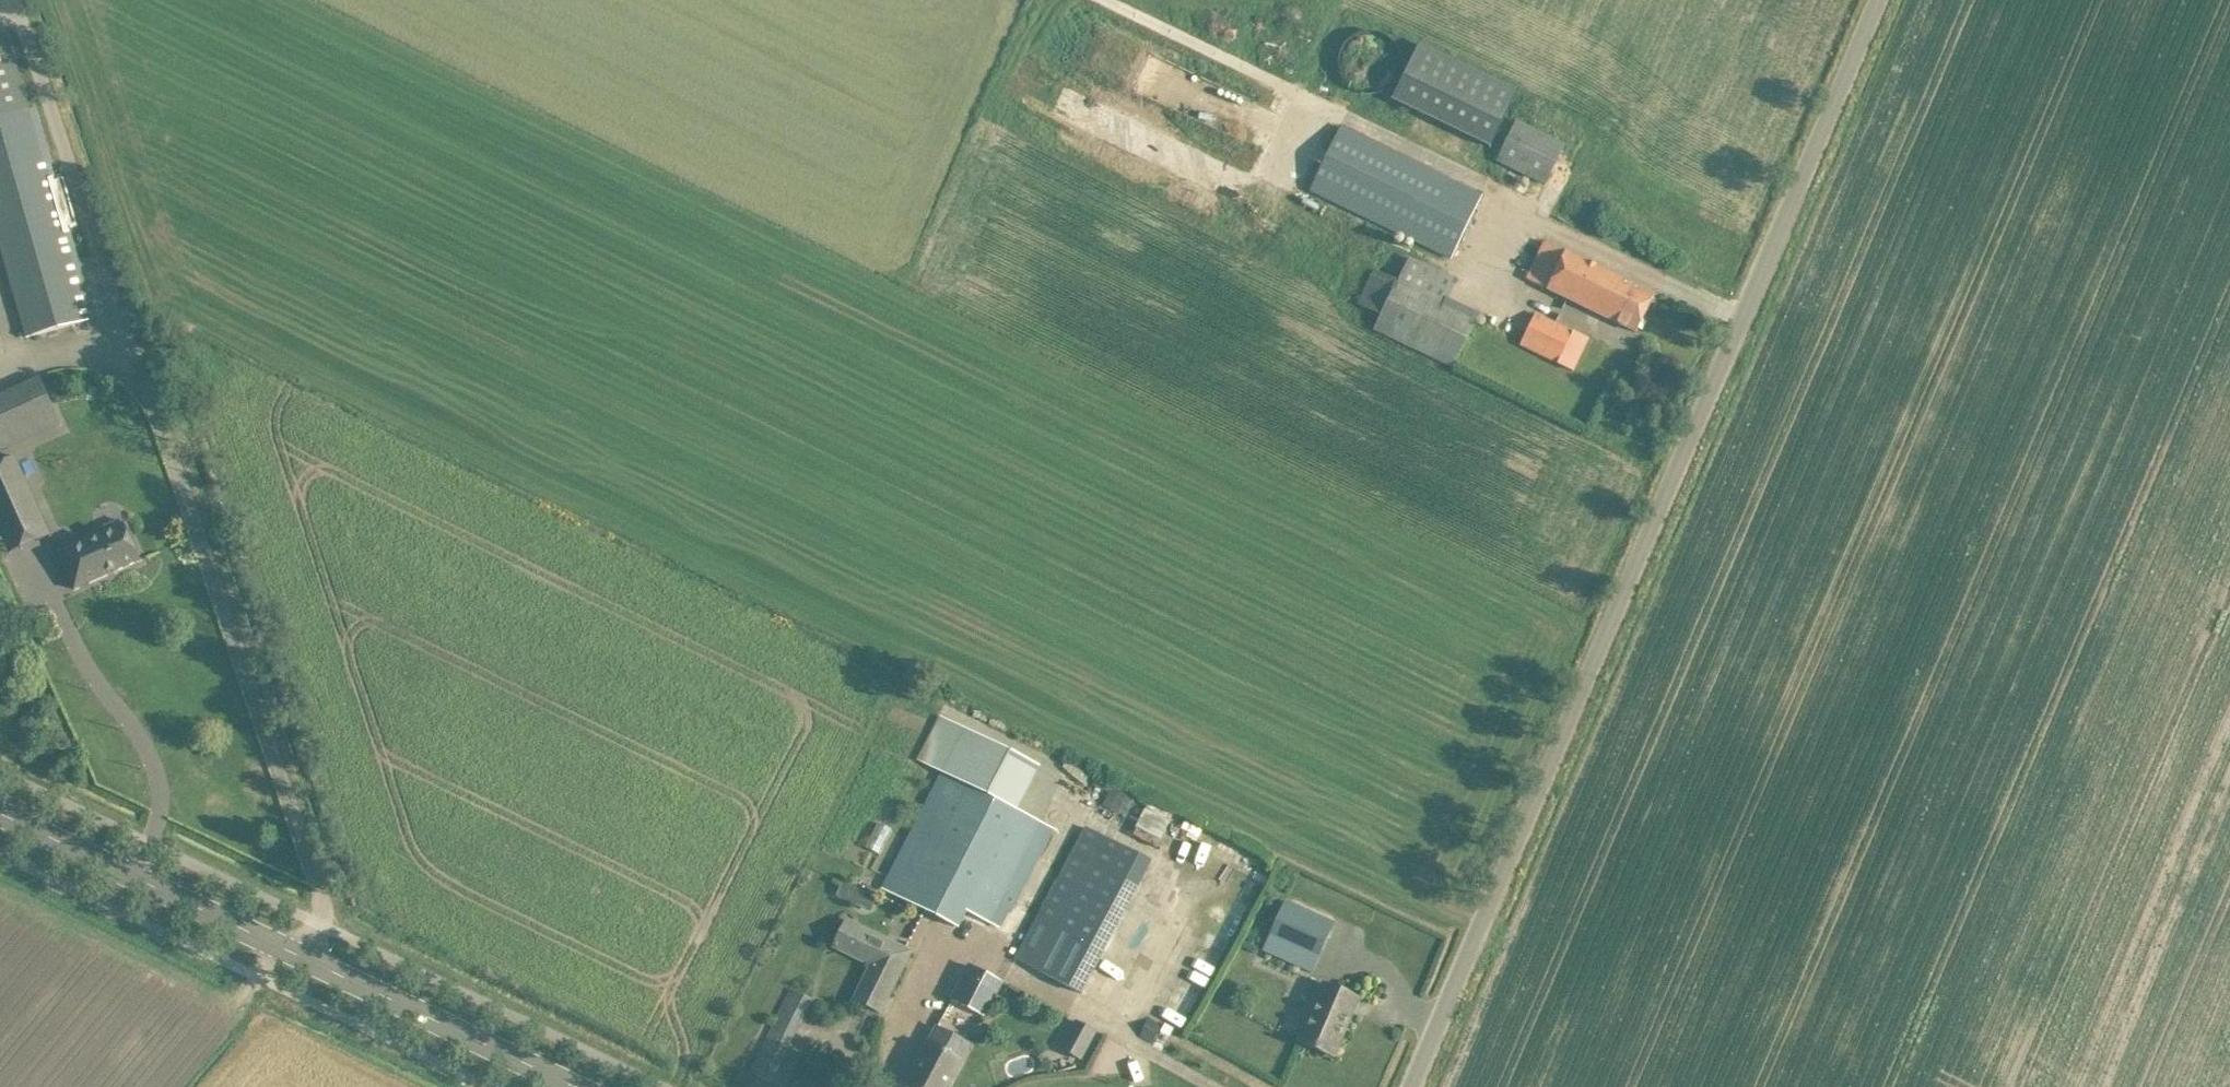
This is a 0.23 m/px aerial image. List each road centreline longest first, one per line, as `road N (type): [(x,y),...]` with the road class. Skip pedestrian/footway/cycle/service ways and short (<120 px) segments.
road 1 (unclassified): [(1408,1086),(1878,0)]
road 2 (tertiary): [(576,1086),(0,813)]

